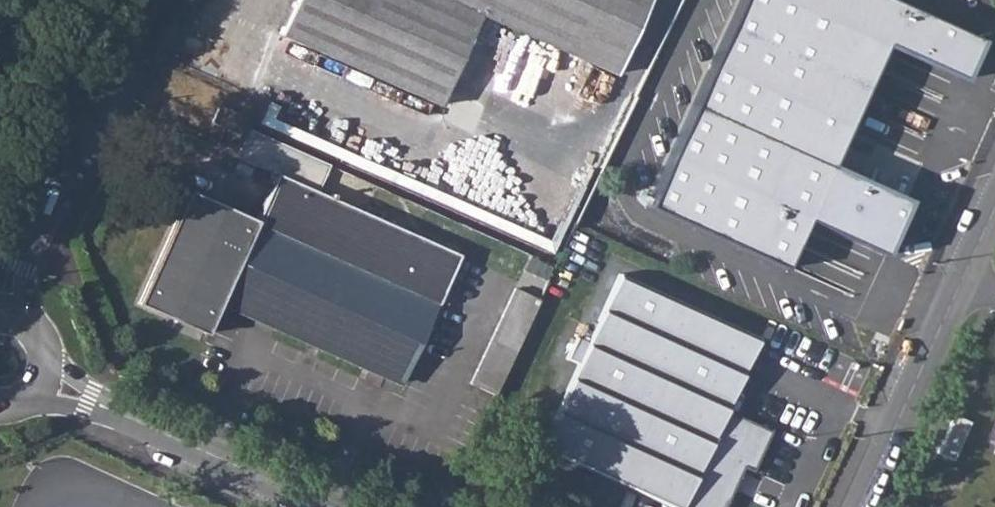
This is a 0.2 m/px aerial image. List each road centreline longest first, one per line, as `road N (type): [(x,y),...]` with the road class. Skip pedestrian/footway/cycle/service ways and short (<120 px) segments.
road 1 (tertiary): [(156,0),(16,254),(18,321)]
road 2 (residential): [(857,506),(994,210)]
road 3 (residential): [(44,385),(333,506)]

